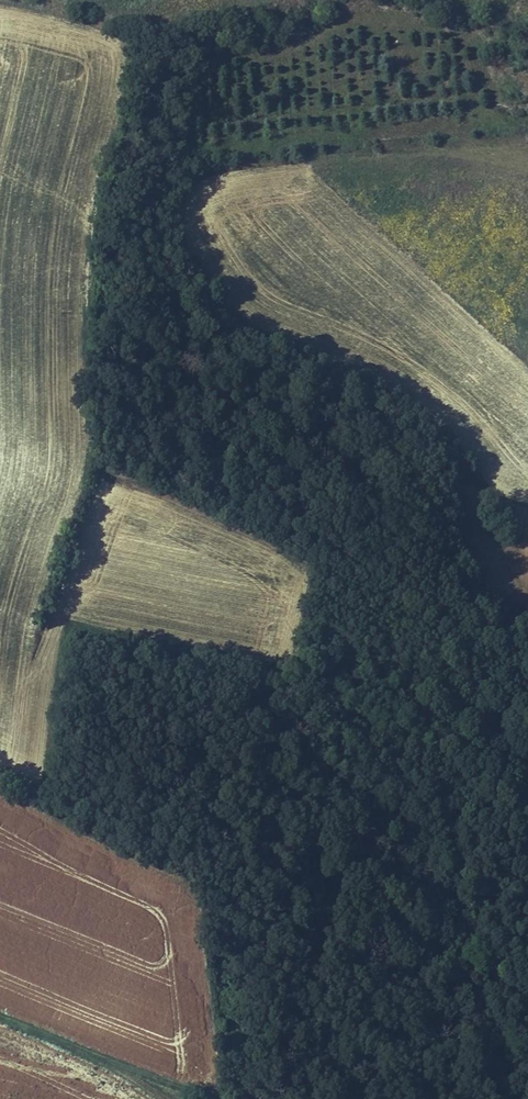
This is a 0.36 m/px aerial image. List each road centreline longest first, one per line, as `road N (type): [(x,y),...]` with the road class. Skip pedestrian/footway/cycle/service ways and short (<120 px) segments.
road 1 (track): [(0,1014),(201,1098)]

